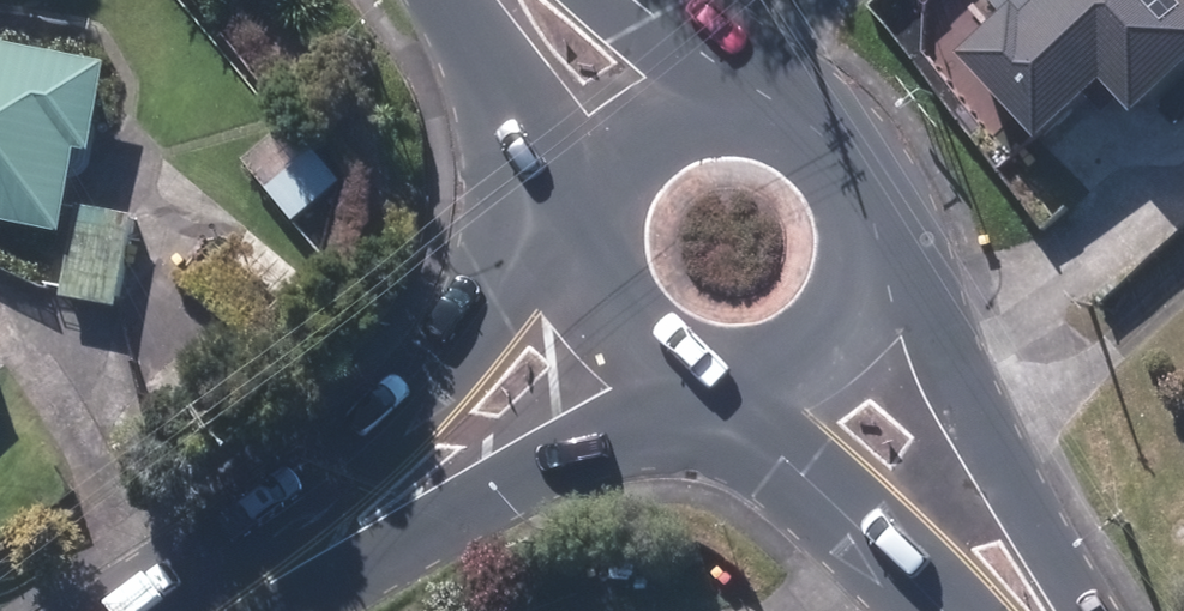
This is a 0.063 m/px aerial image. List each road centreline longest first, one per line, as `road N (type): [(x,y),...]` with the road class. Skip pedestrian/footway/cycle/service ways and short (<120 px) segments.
road 1 (secondary): [(708,371),(642,423),(497,492),(380,560),(268,578)]
road 2 (secondary): [(268,578),(318,486),(405,413),(498,303),(588,241)]
road 3 (secondary): [(866,218),(936,318),(991,448),(1085,610)]
road 4 (secondary): [(941,610),(803,476),(726,372)]
road 5 (secondary): [(590,207),(448,0)]
road 6 (secondary): [(866,218),(865,254),(840,316),(791,357),(726,372)]
road 7 (secondary): [(590,207),(614,152),(655,114),(706,96),(760,98)]
road 8 (secondary): [(708,371),(678,363),(627,330),(594,275),(588,241)]
road 9 (secondary): [(760,98),(826,135),(846,160),(866,218)]
road 10 (secondary): [(634,0),(760,98)]

